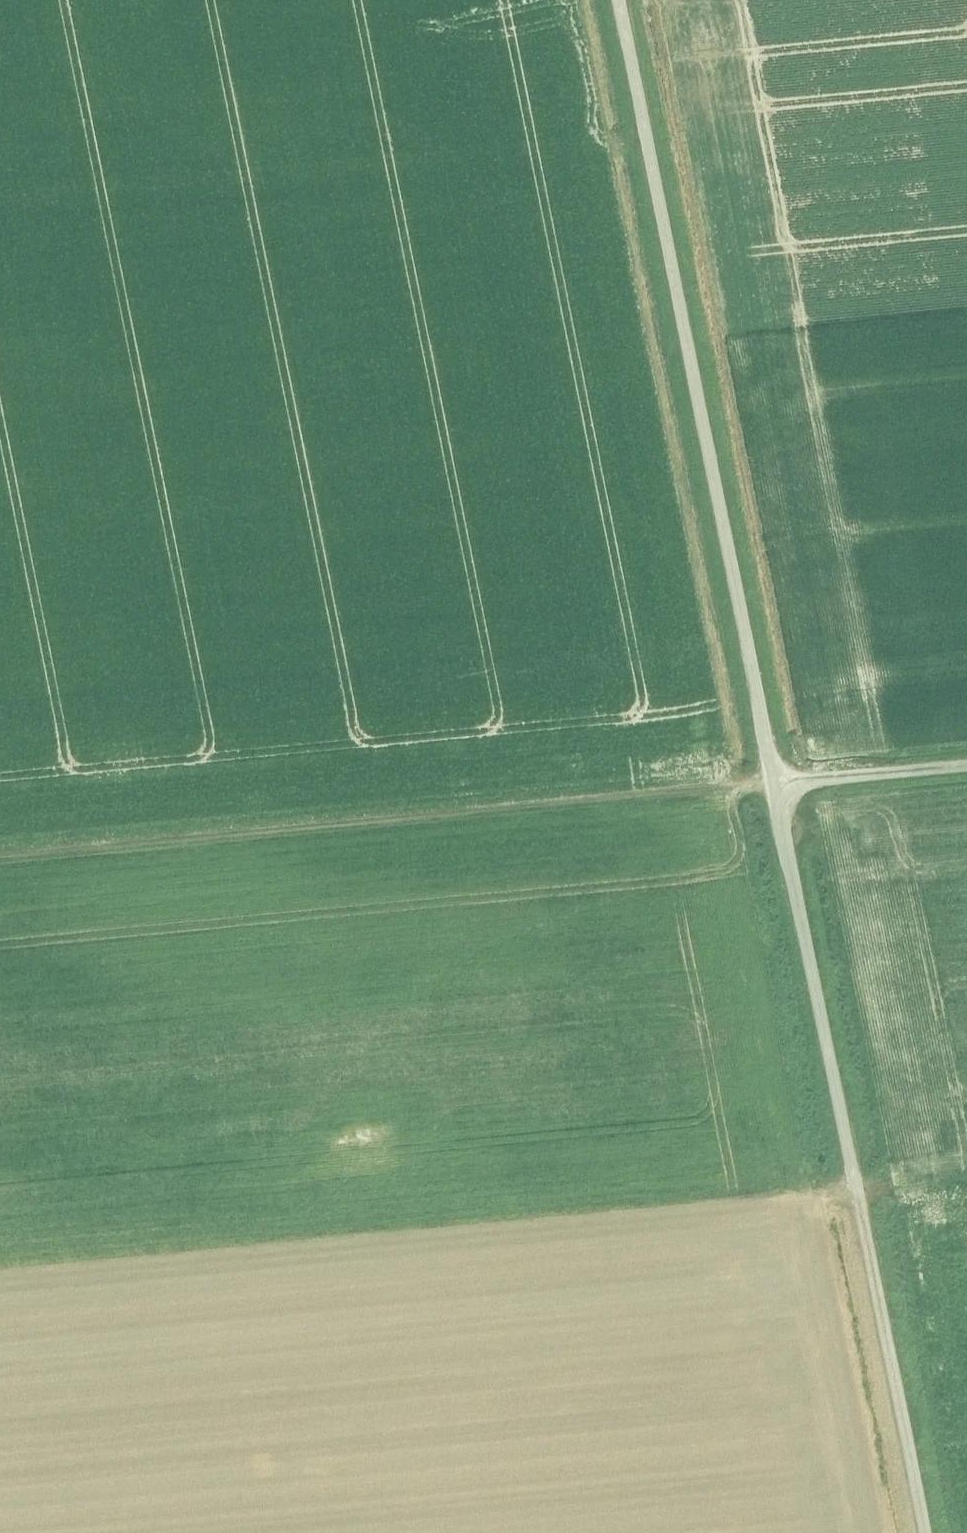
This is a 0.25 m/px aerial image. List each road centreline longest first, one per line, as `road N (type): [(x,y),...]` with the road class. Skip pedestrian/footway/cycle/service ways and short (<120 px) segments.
road 1 (unclassified): [(773,785),(617,0)]
road 2 (unclassified): [(926,1532),(773,785)]
road 3 (unclassified): [(773,785),(966,767)]

